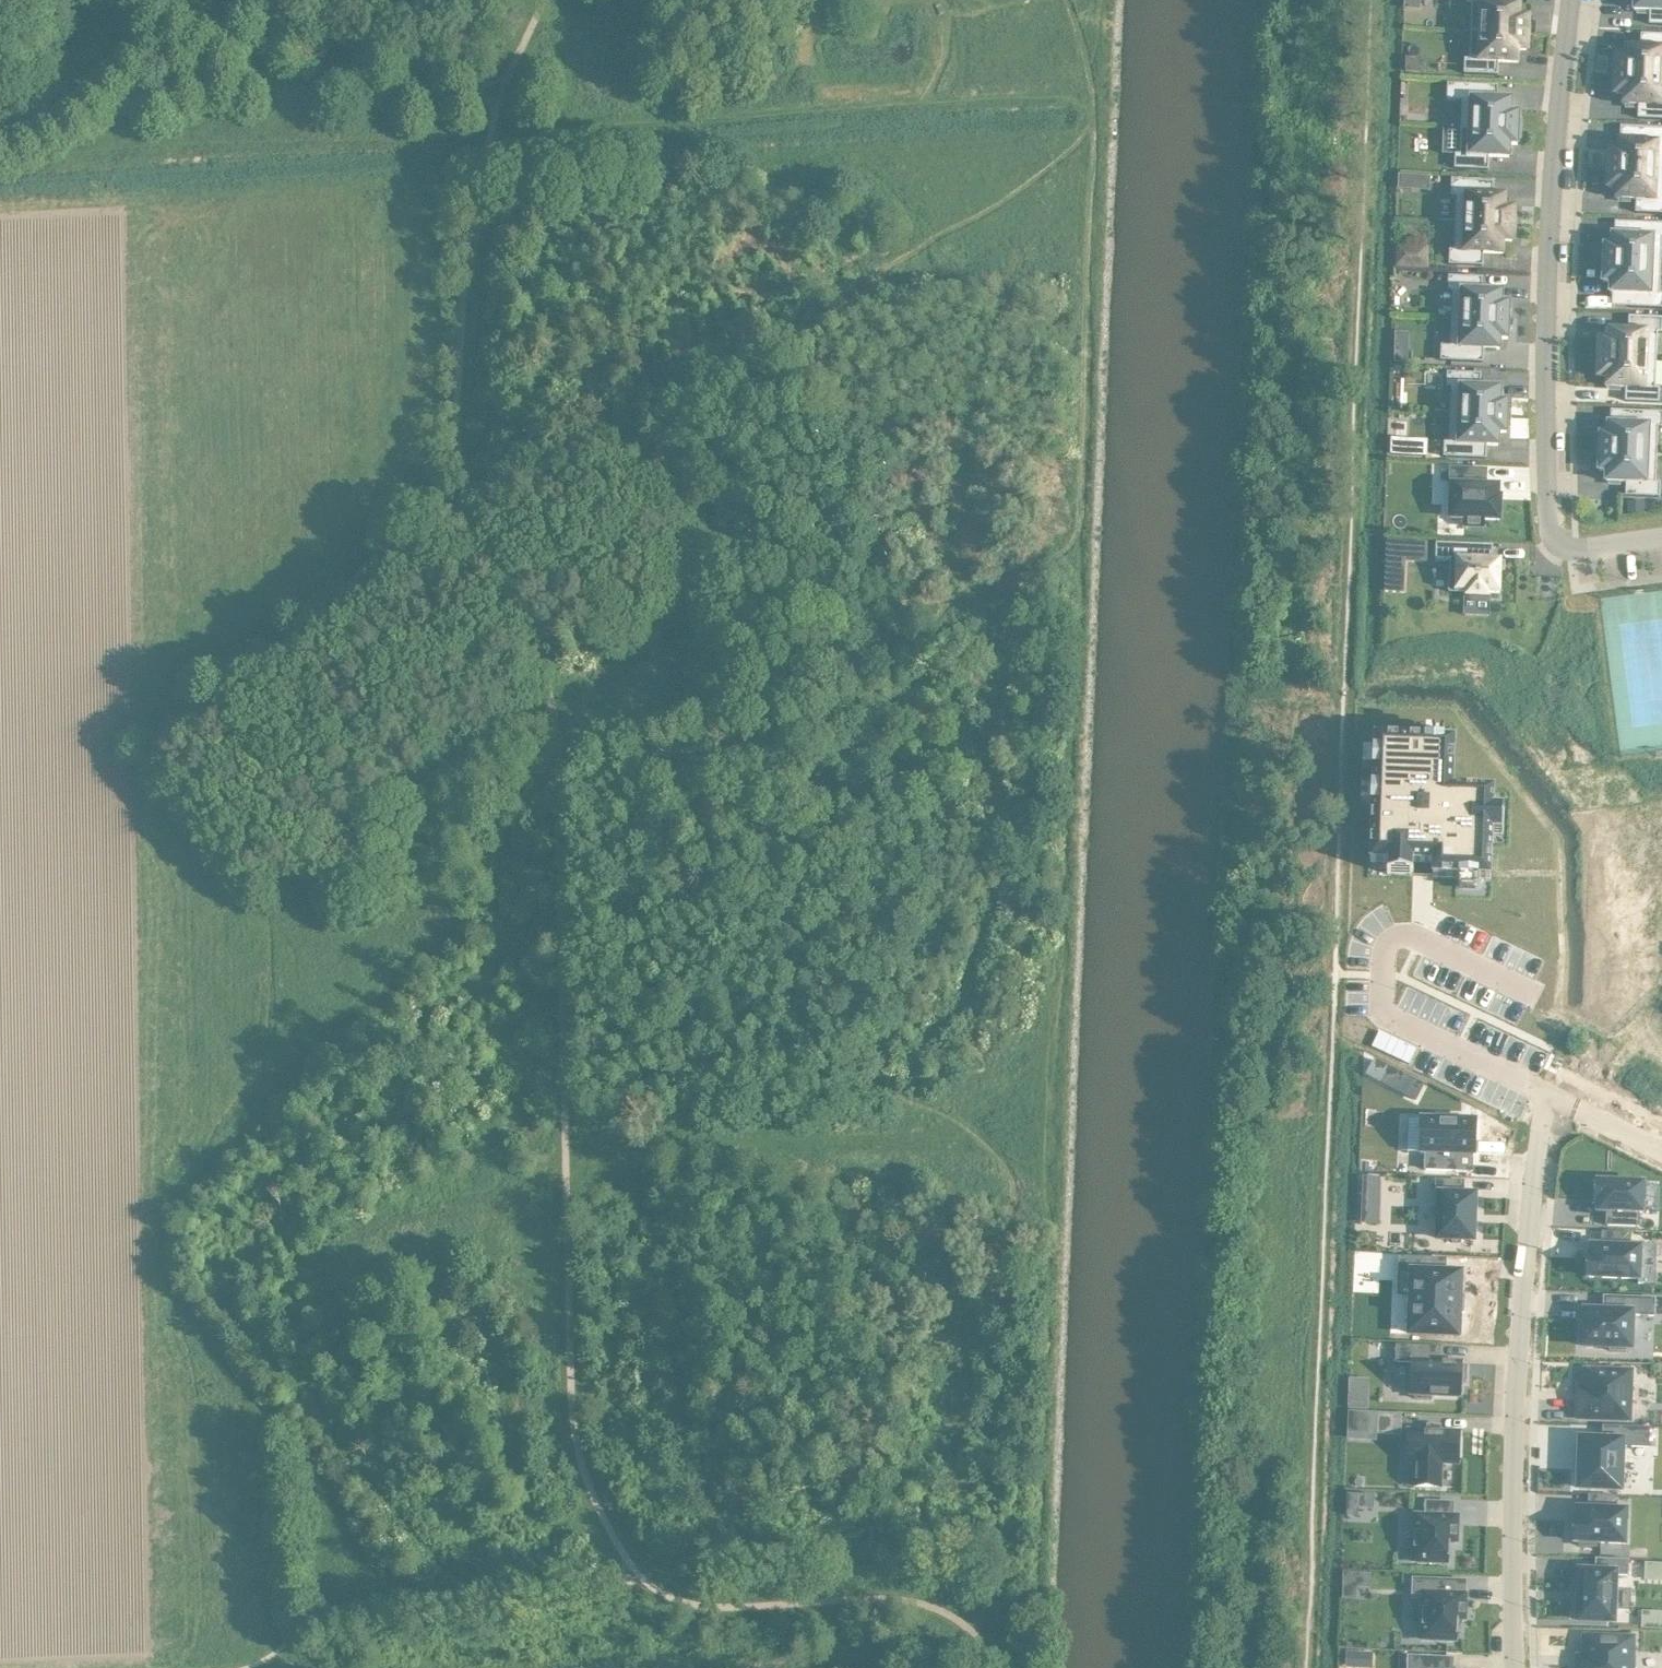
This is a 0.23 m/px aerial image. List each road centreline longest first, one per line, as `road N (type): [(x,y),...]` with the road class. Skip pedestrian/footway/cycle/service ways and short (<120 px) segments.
road 1 (residential): [(1556,1099),(1533,1195),(1520,1322),(1513,1435),(1516,1667)]
road 2 (residential): [(1574,548),(1557,544),(1548,526),(1550,183),(1571,0)]

